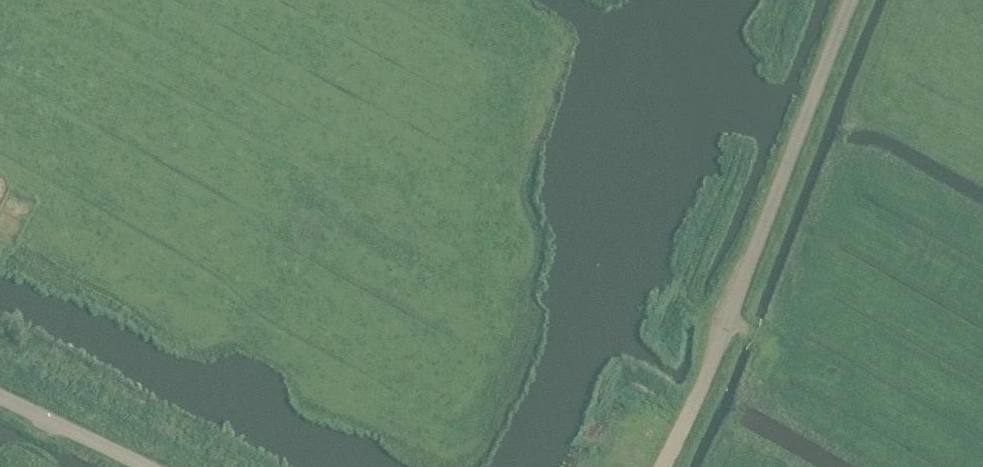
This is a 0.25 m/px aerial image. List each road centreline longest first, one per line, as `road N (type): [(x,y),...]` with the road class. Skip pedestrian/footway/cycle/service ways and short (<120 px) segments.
road 1 (unclassified): [(659,466),(720,346),(854,0)]
road 2 (residential): [(0,397),(149,466)]

